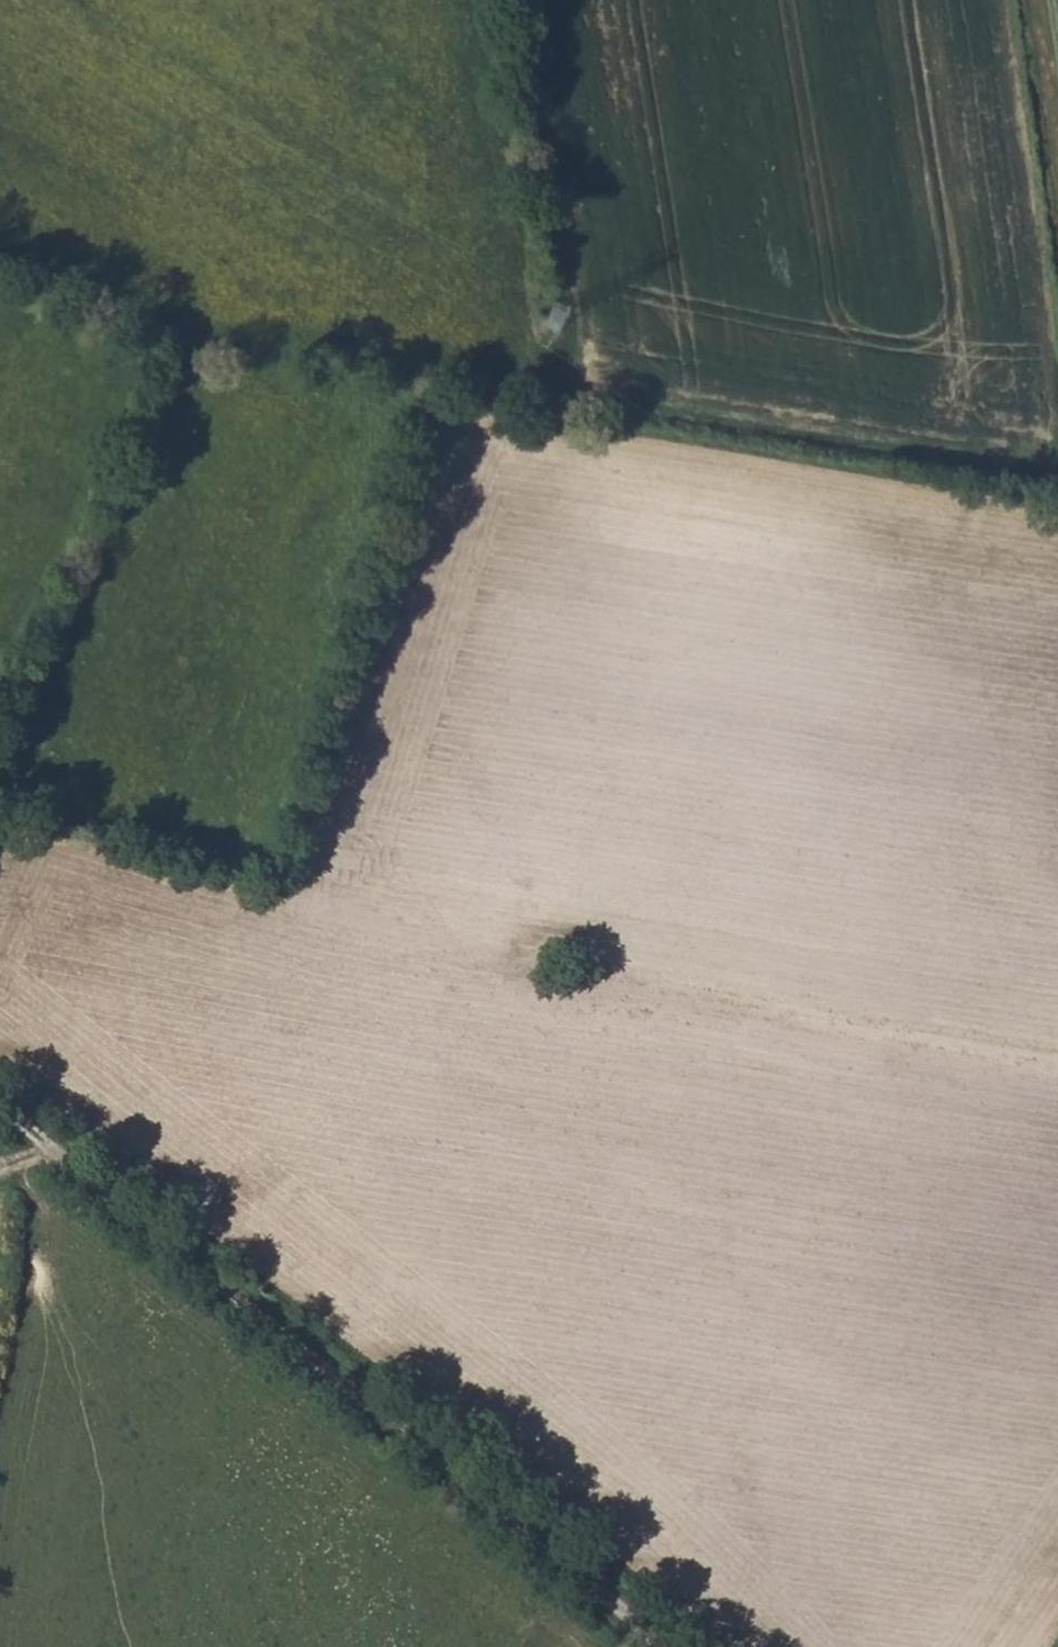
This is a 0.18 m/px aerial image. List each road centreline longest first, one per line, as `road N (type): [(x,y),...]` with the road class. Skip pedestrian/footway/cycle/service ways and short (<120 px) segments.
road 1 (track): [(663,1646),(0,1105)]

